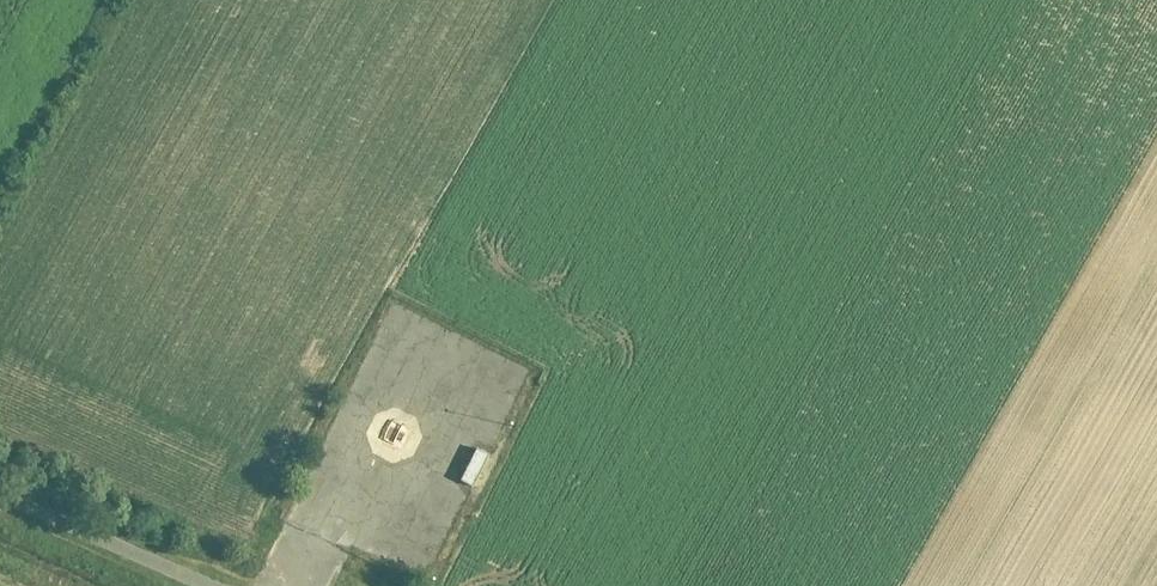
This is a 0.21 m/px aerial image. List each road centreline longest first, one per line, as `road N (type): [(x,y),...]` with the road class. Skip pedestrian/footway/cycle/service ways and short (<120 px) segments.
road 1 (unclassified): [(0,503),(185,585)]

